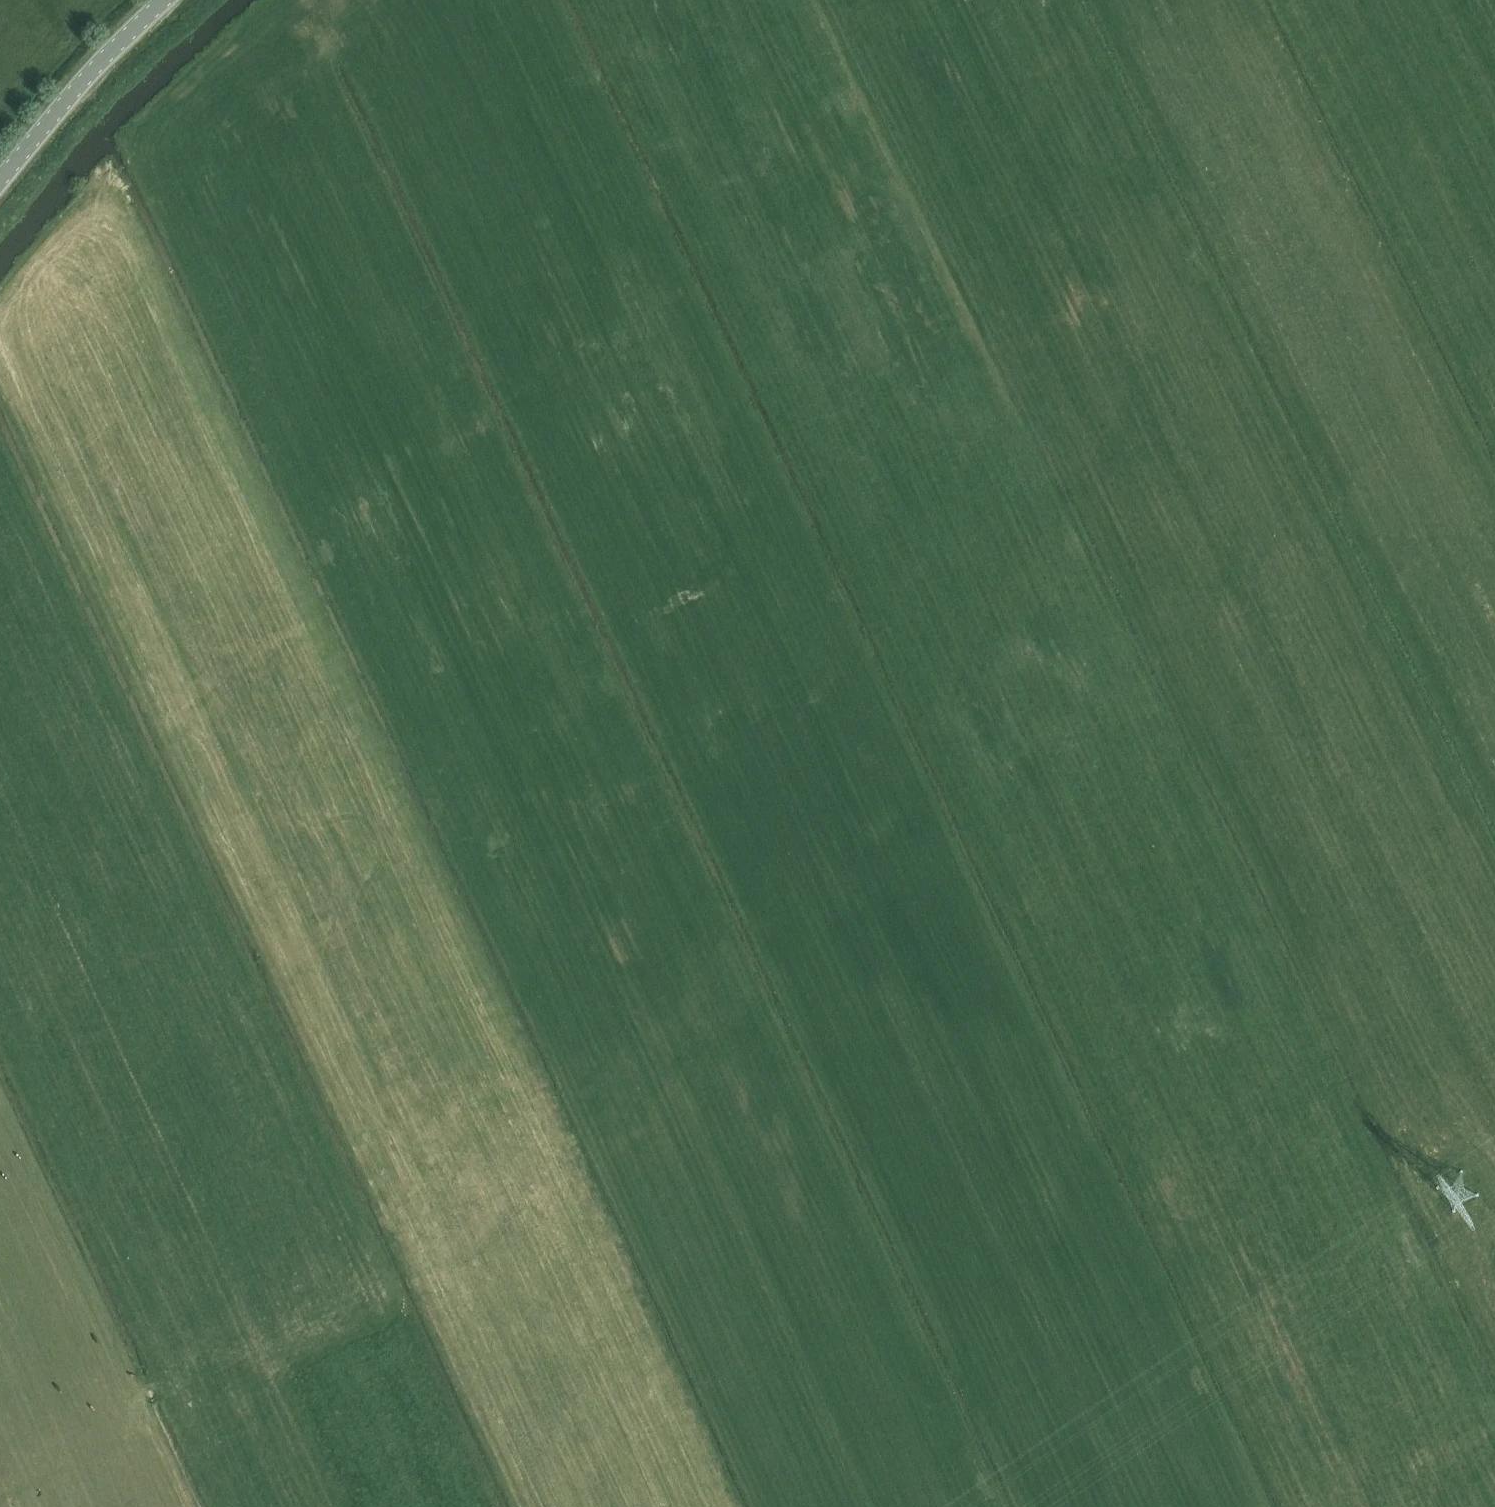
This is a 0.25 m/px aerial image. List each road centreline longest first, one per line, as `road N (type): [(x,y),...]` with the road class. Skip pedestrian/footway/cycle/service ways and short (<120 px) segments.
road 1 (unclassified): [(165,0),(0,181)]

